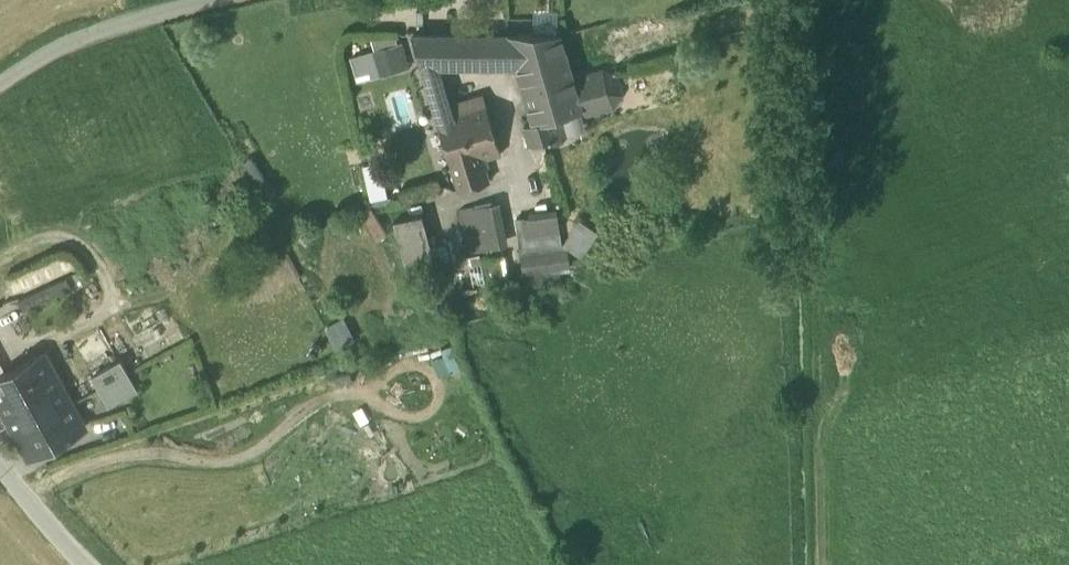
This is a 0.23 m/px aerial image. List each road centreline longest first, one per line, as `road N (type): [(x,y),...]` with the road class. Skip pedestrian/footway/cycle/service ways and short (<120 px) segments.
road 1 (residential): [(0,82),(65,37),(219,0)]
road 2 (track): [(821,564),(817,428),(872,362)]
road 3 (residential): [(83,564),(0,465)]

